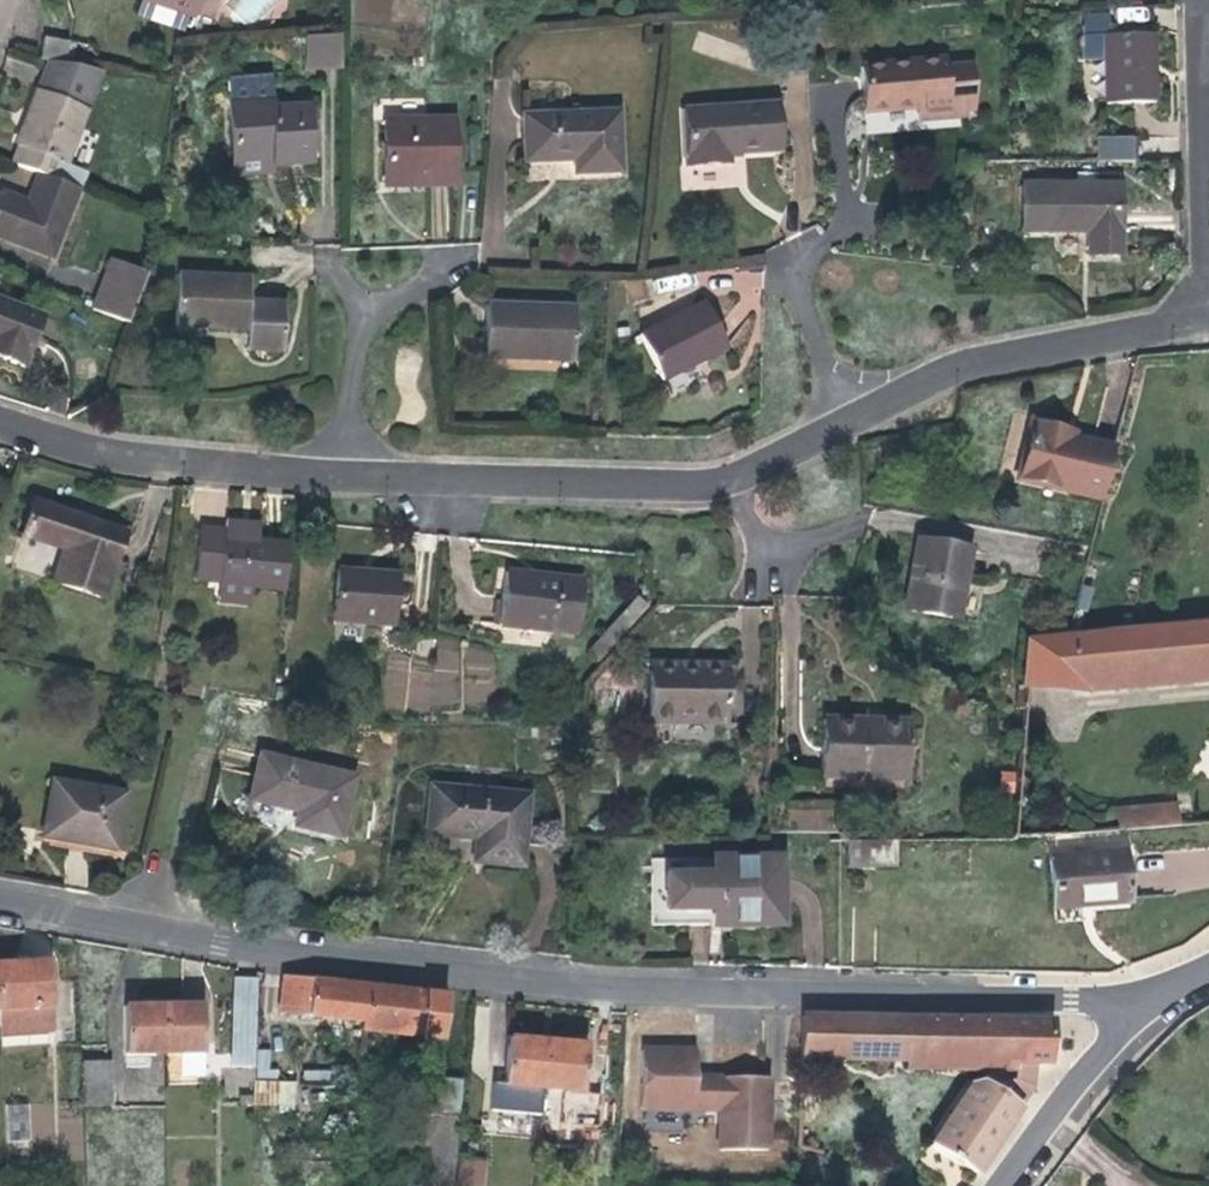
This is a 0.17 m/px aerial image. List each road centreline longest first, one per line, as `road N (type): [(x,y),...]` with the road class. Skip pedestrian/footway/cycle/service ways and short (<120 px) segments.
road 1 (residential): [(0,901),(287,956),(600,987),(1071,998),(1142,1014)]
road 2 (residential): [(346,469),(739,483)]
road 3 (residential): [(869,417),(961,370),(1208,317)]
road 4 (residential): [(0,417),(202,463),(346,469)]
road 5 (residential): [(346,469),(361,318),(430,271)]
road 6 (residential): [(1009,1185),(1142,1014)]
road 7 (residential): [(869,417),(797,276)]
road 8 (residential): [(739,483),(771,547),(848,537)]
road 9 (residential): [(739,483),(869,417)]

